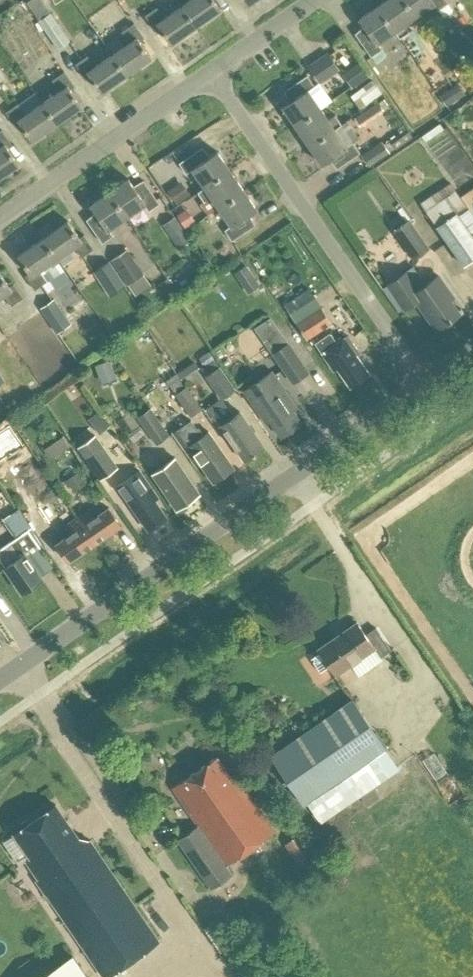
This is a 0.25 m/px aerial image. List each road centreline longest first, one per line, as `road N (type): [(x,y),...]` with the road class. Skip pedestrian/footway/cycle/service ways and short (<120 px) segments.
road 1 (unclassified): [(0,677),(426,383)]
road 2 (residential): [(426,383),(211,71)]
road 3 (residential): [(0,219),(211,71)]
road 4 (residential): [(211,71),(313,0)]

